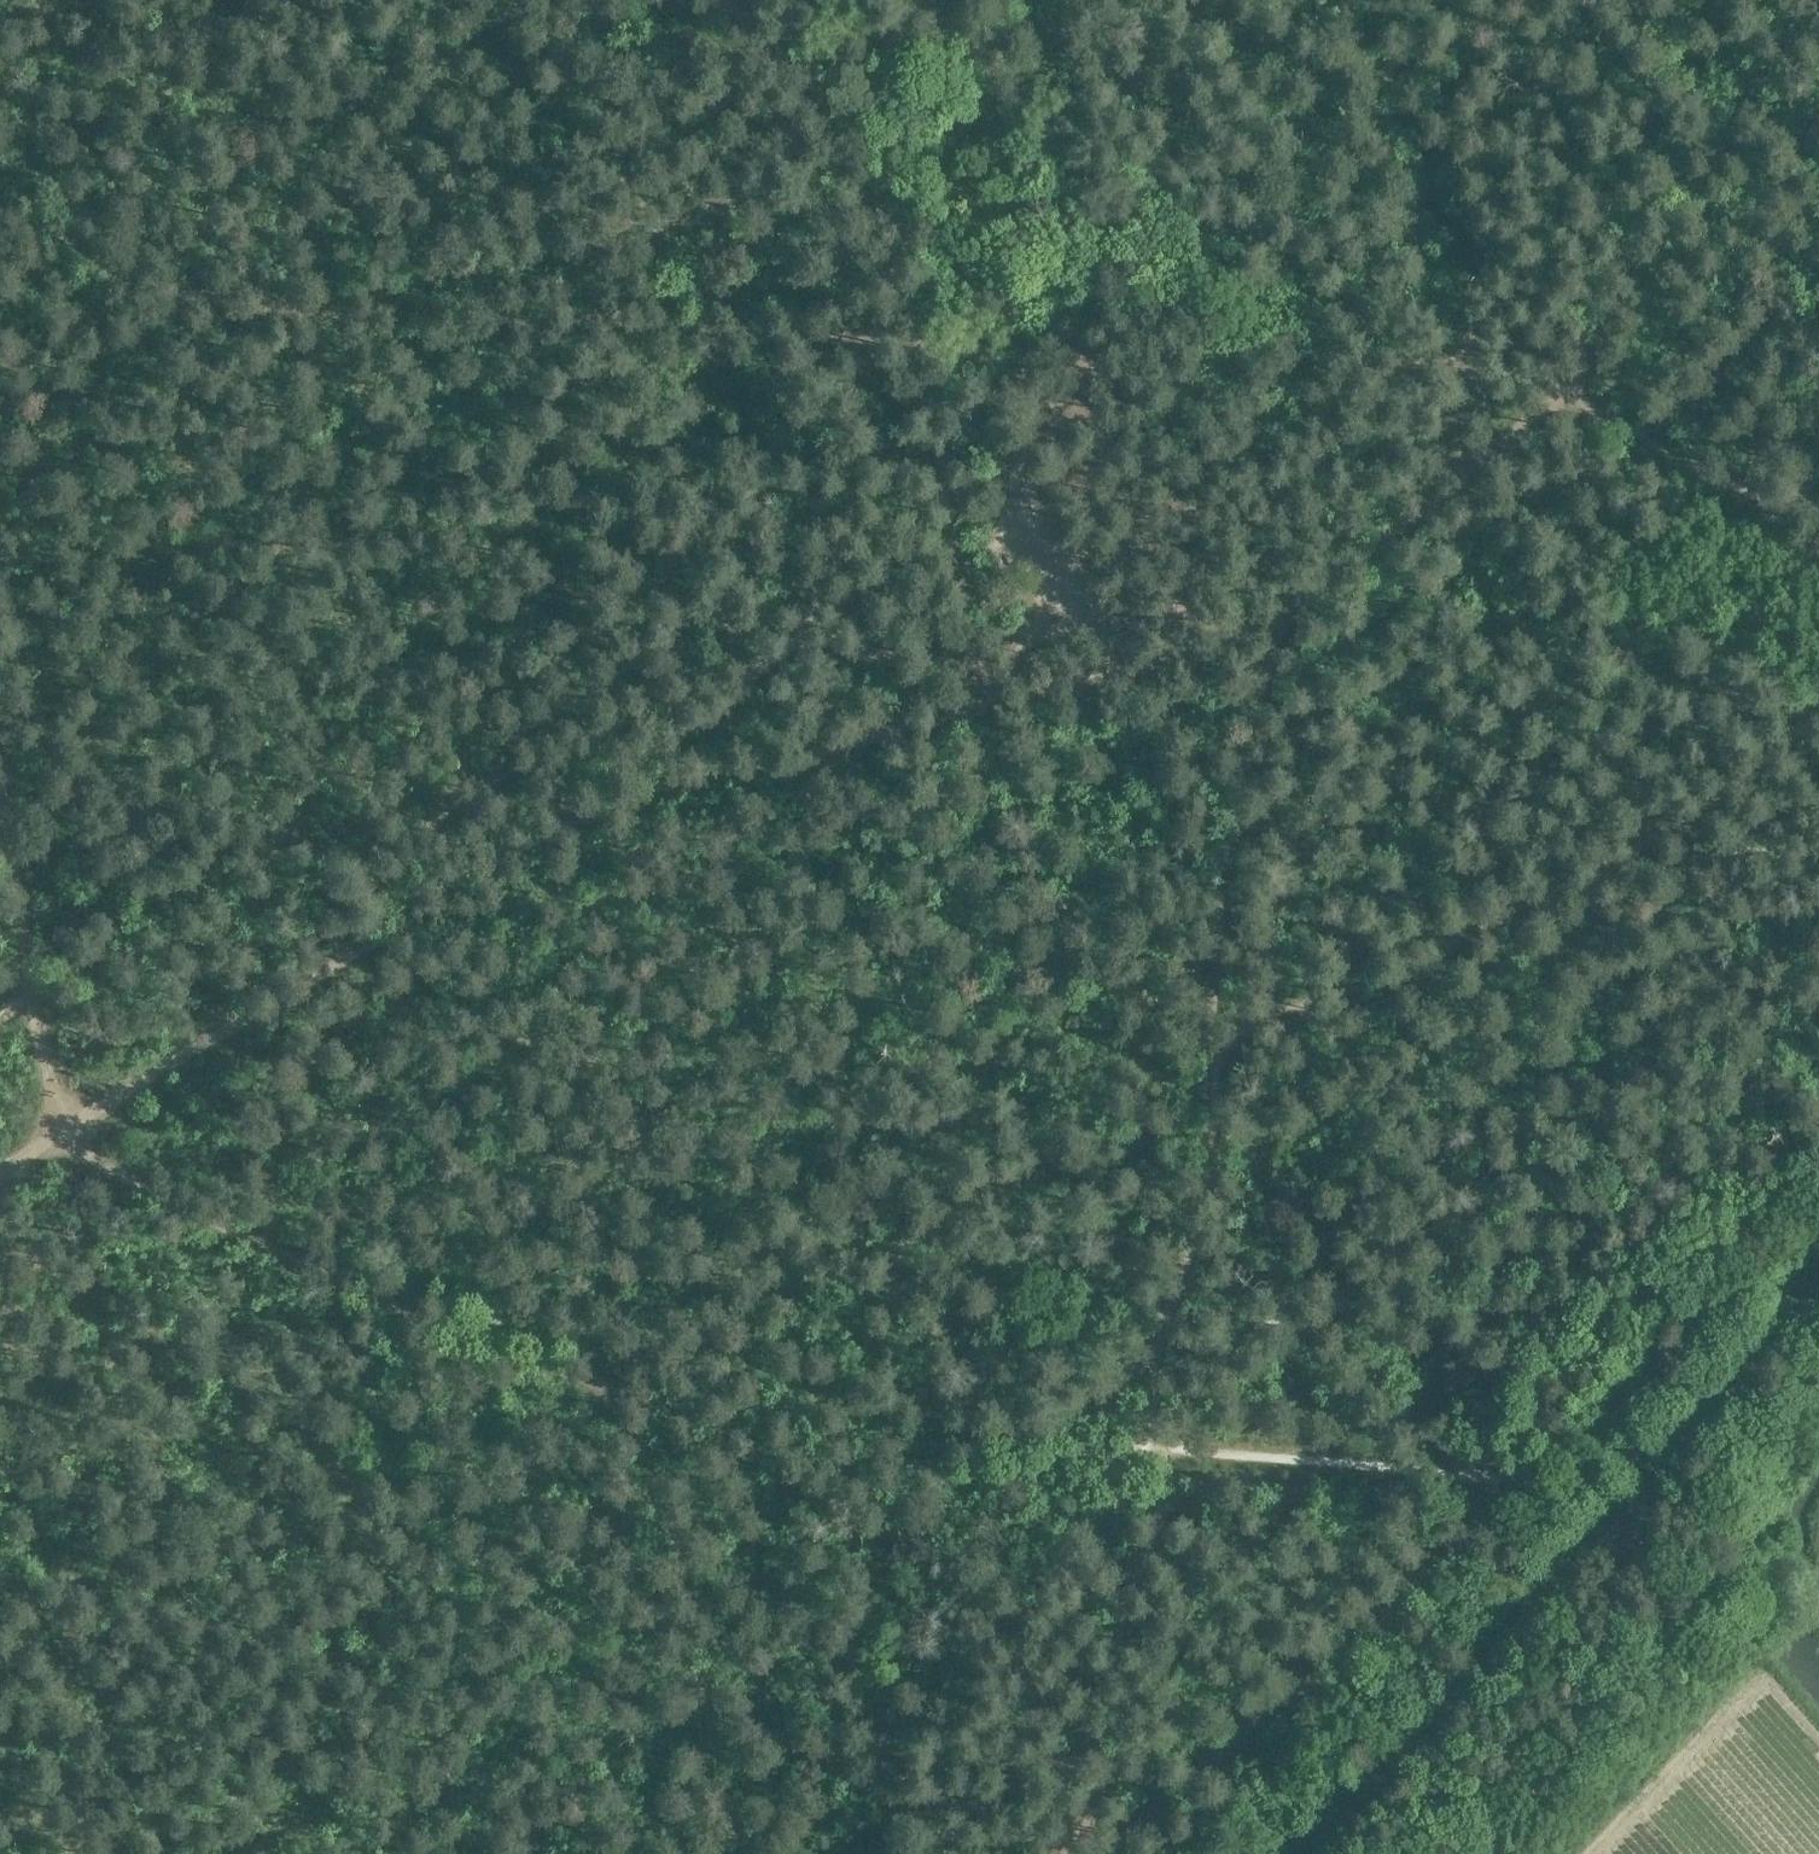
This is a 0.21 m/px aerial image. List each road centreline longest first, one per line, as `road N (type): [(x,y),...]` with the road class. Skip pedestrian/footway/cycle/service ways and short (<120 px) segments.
road 1 (secondary): [(1300,1853),(1818,1268)]

